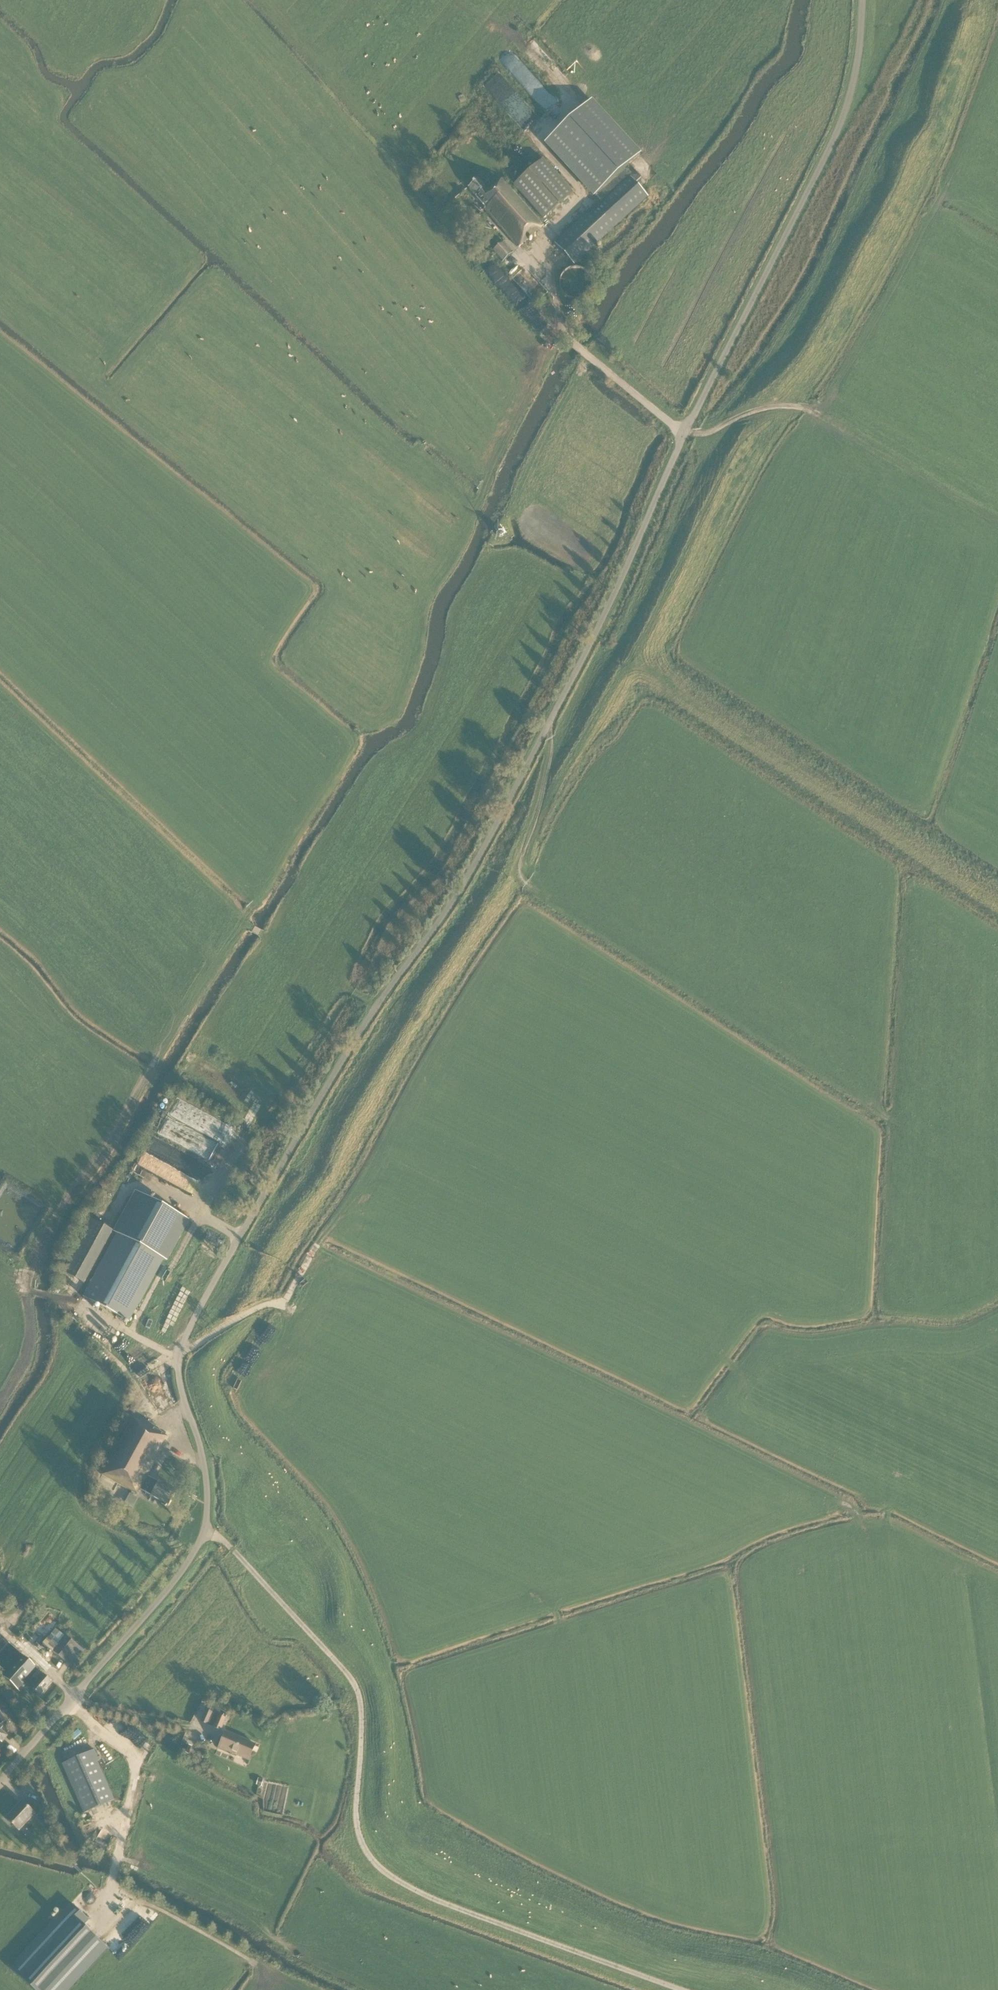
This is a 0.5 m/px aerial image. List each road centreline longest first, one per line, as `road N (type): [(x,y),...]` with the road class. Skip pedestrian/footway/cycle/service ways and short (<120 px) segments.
road 1 (unclassified): [(0,1780),(198,1546),(209,1499),(180,1382),(187,1332),(370,1014),(466,875),(594,640),(684,434),(833,144),(853,93),(863,0)]

